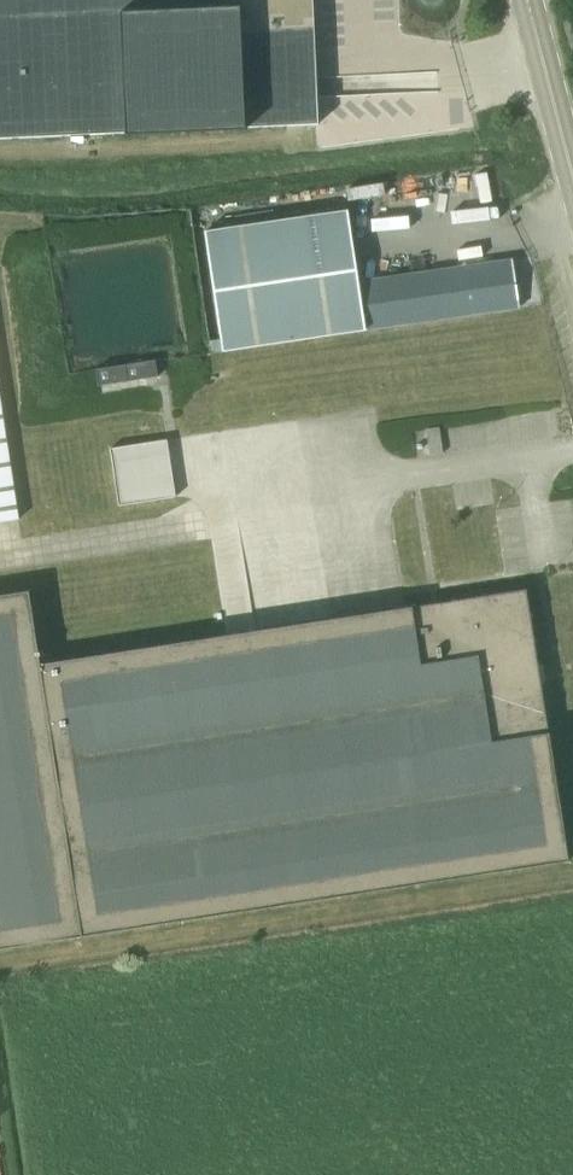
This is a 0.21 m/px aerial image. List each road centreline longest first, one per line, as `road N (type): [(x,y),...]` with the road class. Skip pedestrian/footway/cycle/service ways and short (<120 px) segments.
road 1 (tertiary): [(572,195),(524,0)]

